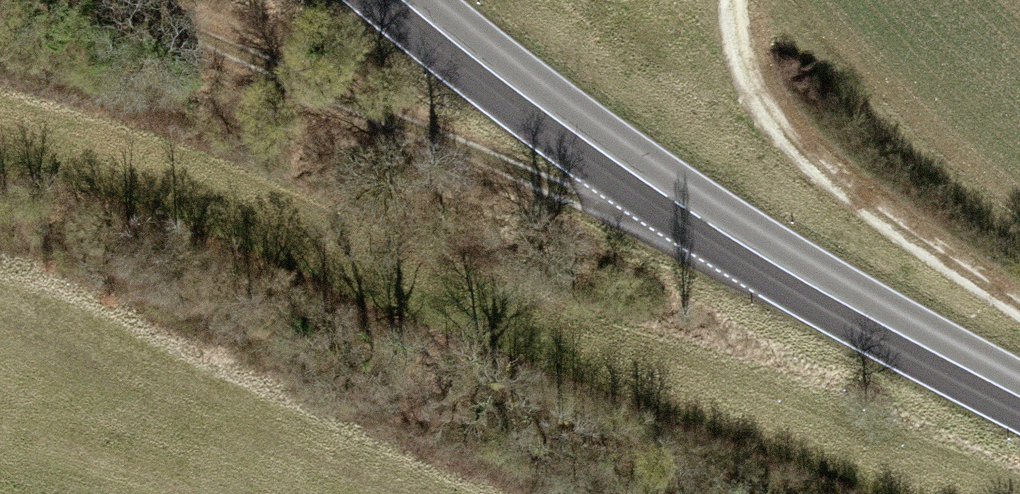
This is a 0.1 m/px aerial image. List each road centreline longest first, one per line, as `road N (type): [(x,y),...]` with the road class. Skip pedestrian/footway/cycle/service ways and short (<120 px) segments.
road 1 (primary): [(407,0),(761,259),(1019,397)]
road 2 (track): [(120,0),(512,174),(761,259)]
road 3 (track): [(1019,303),(835,181),(749,85),(735,0)]

